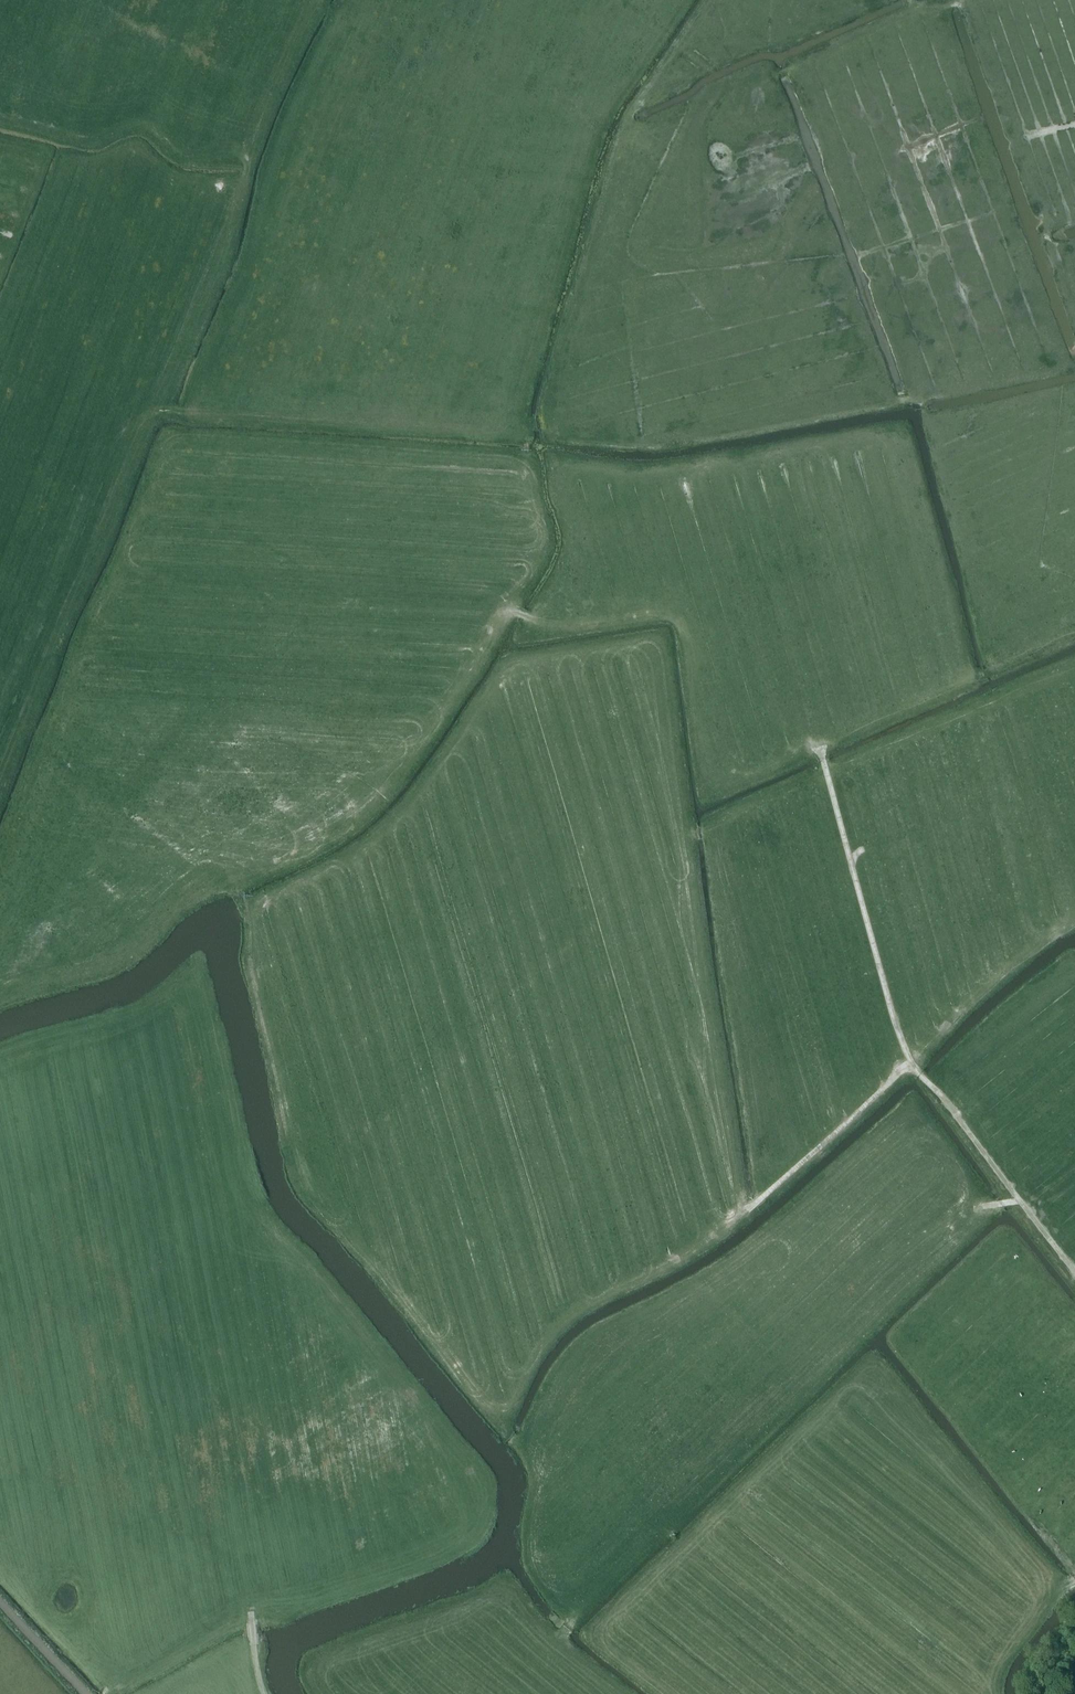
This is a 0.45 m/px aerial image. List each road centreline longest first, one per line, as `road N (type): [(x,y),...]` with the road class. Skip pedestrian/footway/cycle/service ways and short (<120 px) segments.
road 1 (track): [(1074,1273),(910,1059),(820,750)]
road 2 (track): [(913,1065),(749,1210)]

